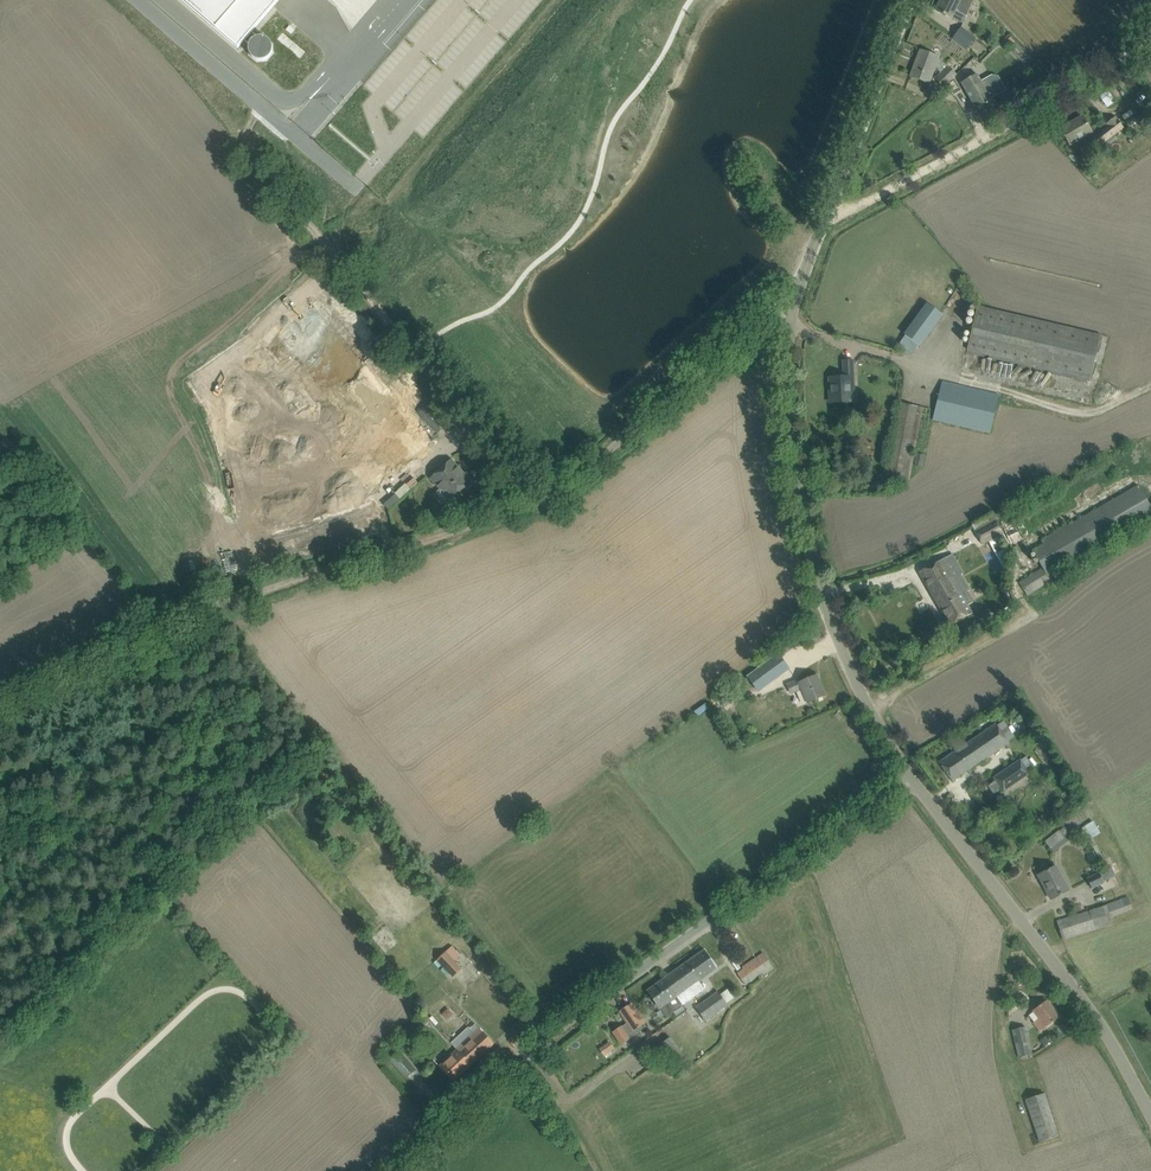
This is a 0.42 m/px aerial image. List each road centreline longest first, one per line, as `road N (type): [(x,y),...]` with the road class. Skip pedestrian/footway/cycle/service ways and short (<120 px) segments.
road 1 (unclassified): [(403,1170),(591,1003),(910,779)]
road 2 (unclassified): [(910,779),(860,700),(817,582),(797,484),(792,305)]
road 3 (unclassified): [(1150,1114),(1076,989),(910,779)]
road 4 (track): [(823,224),(908,185),(1150,33)]
road 5 (track): [(538,502),(225,603)]
road 6 (unclassified): [(792,305),(909,0)]
road 7 (unclassified): [(538,502),(562,492),(751,326),(792,305)]
road 8 (unclassified): [(137,0),(359,190)]
road 9 (track): [(0,430),(155,627)]
road 10 (track): [(225,603),(0,695)]

